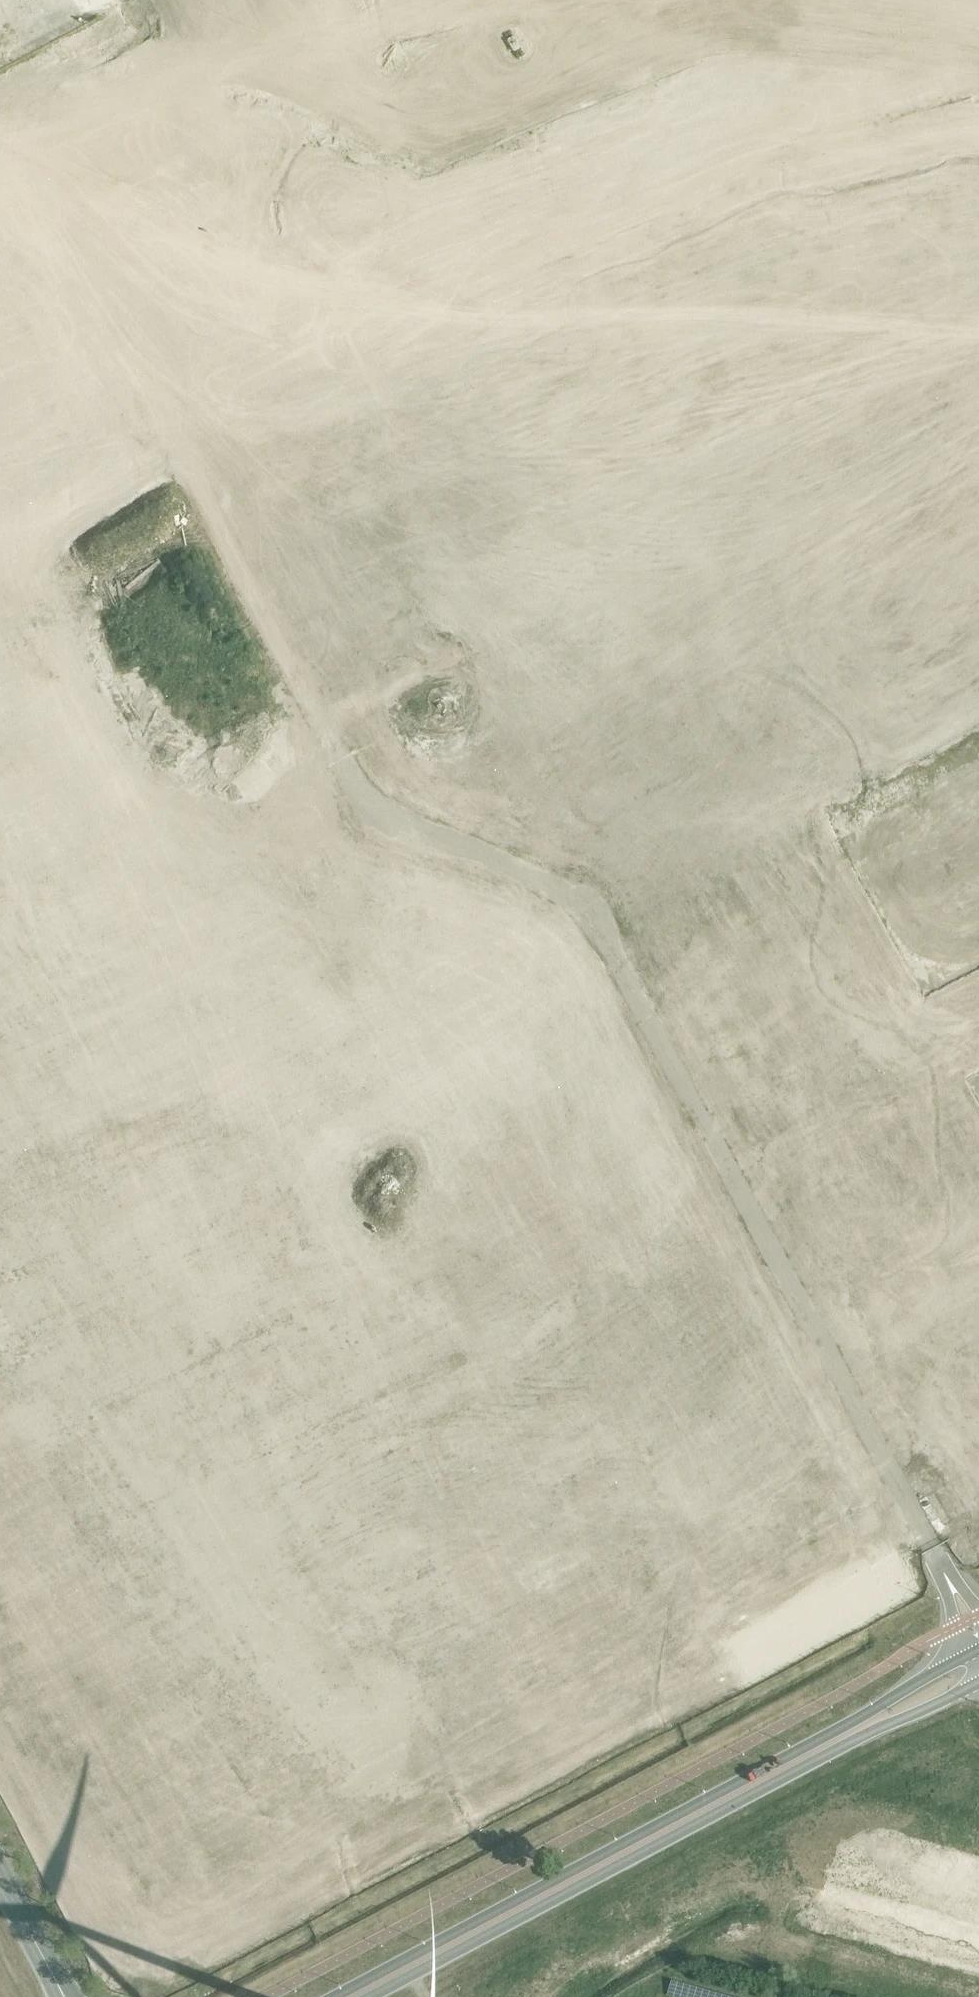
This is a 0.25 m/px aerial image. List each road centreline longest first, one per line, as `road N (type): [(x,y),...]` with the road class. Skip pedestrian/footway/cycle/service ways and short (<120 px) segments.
road 1 (tertiary): [(978,1666),(353,1996)]
road 2 (unclassified): [(65,1996),(0,1874)]

